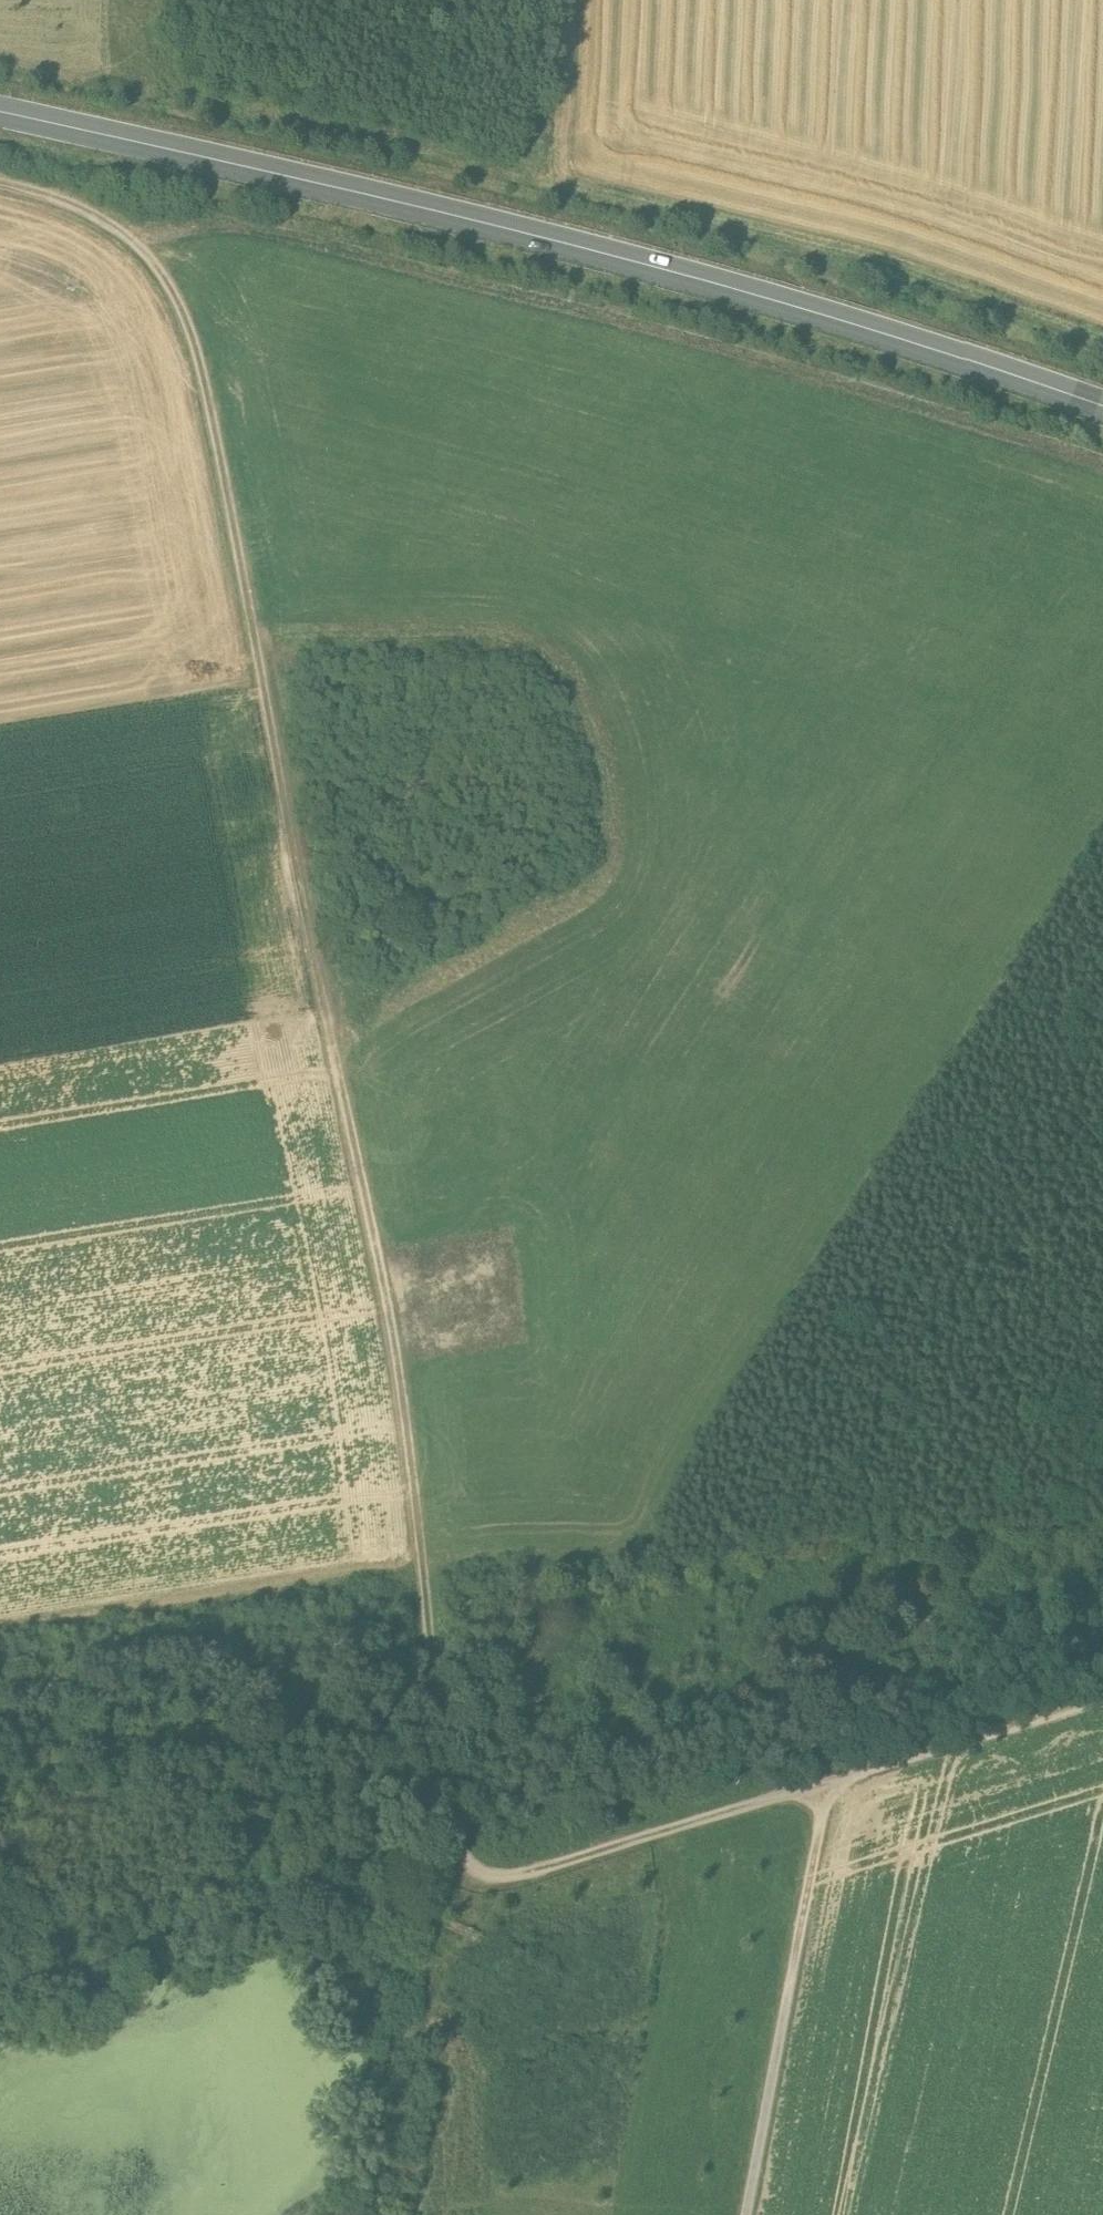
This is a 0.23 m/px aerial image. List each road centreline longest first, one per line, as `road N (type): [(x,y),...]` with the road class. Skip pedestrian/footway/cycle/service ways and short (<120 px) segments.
road 1 (track): [(1102,1697),(508,1871),(463,1849),(368,1205),(199,347),(174,278),(136,230),(80,194),(0,168)]
road 2 (primary): [(0,109),(541,233),(866,323),(1102,404)]
road 3 (track): [(1102,327),(804,236),(207,86),(134,60),(120,0)]
road 4 (track): [(748,2214),(832,1780)]
road 5 (track): [(568,0),(569,177)]
road 6 (track): [(134,60),(0,26)]

